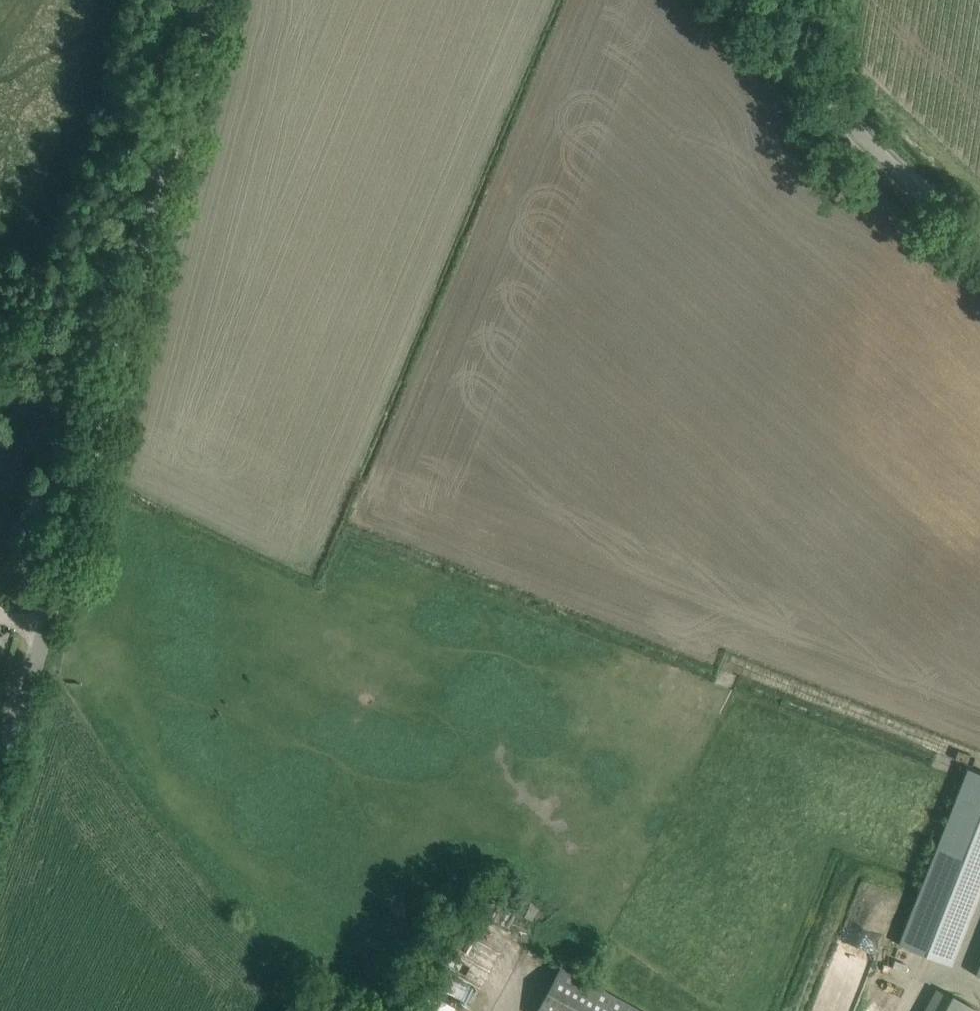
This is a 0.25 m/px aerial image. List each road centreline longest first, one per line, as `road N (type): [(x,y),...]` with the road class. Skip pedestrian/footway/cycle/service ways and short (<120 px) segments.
road 1 (unclassified): [(0,778),(189,80),(204,0)]
road 2 (unclassified): [(979,259),(906,195),(734,0)]

